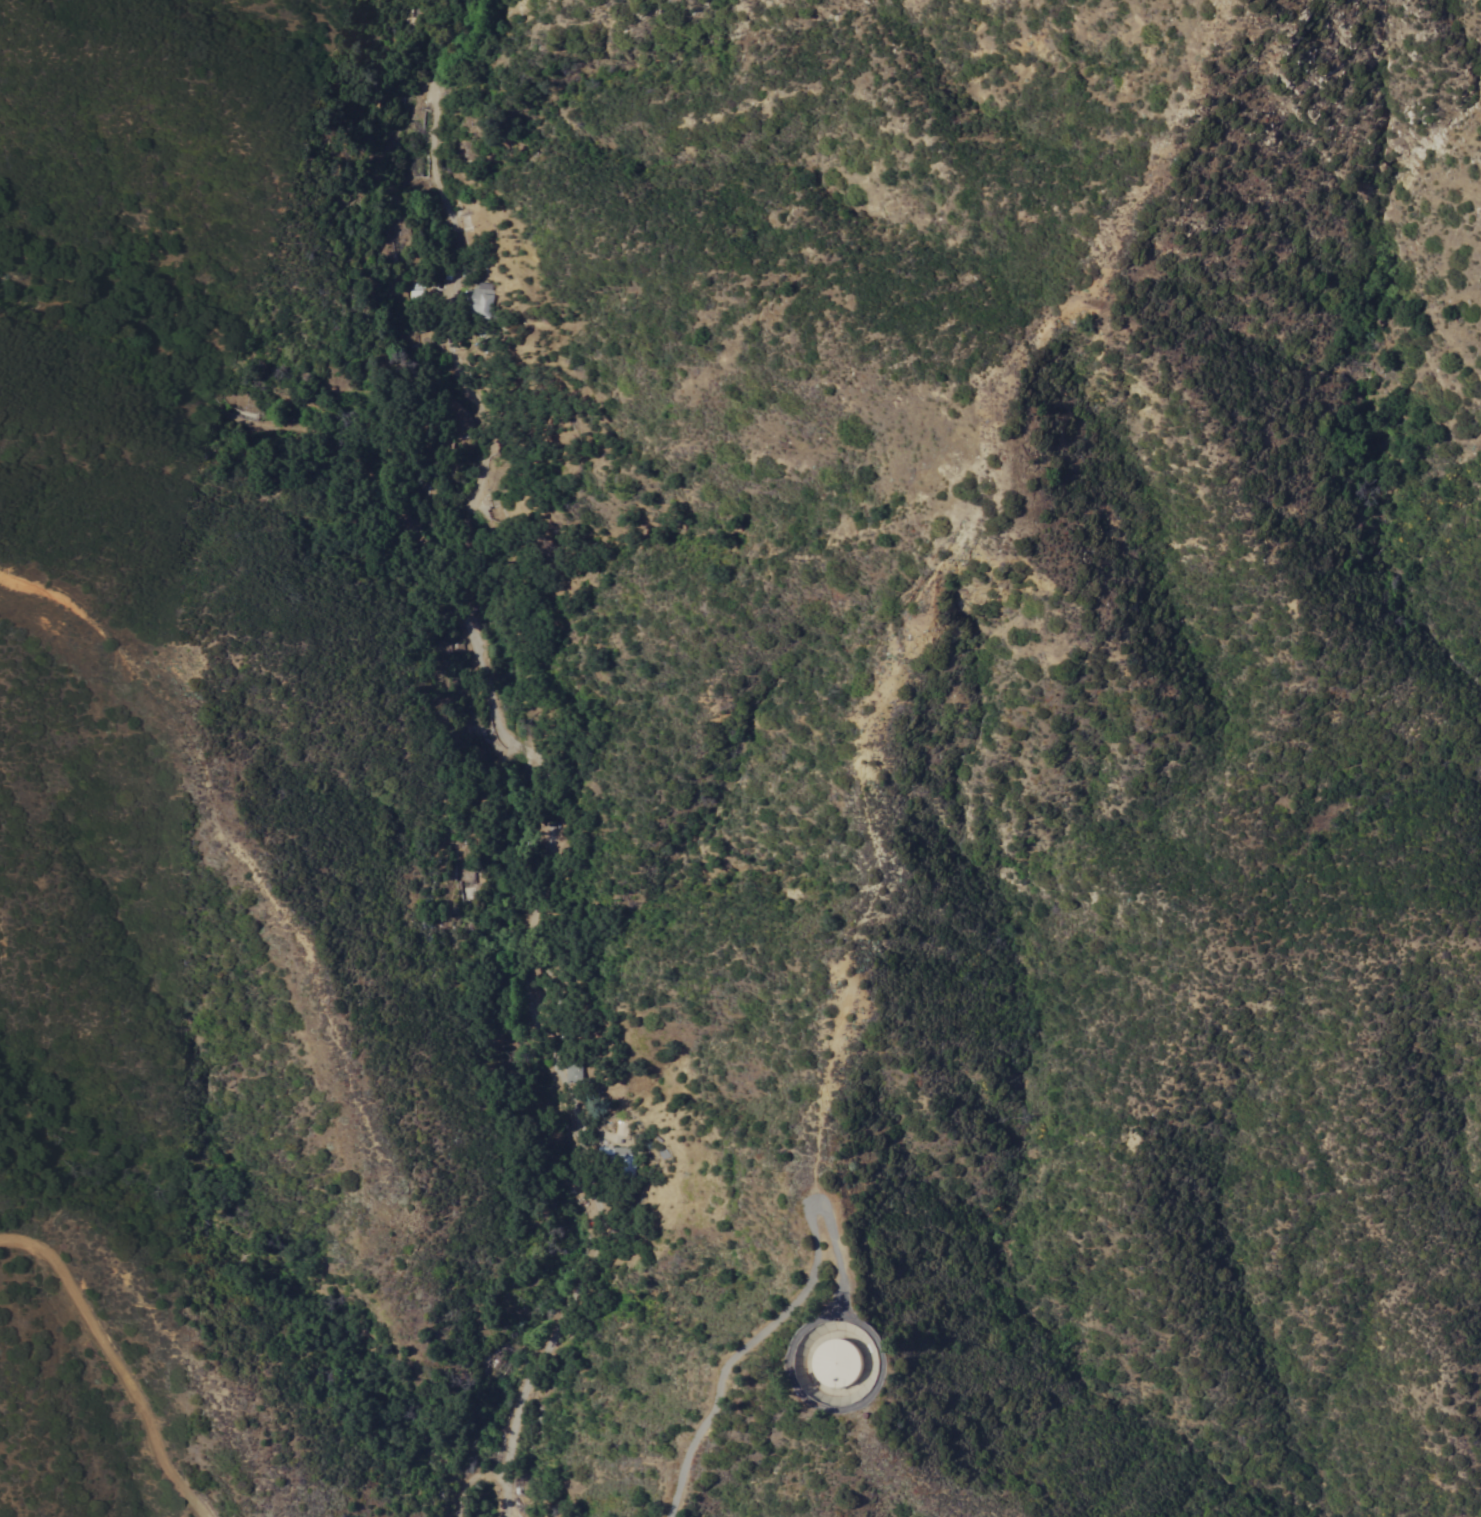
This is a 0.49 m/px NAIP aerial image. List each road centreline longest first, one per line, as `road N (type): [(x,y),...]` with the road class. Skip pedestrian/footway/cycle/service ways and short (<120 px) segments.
road 1 (residential): [(518,1516),(501,1475),(520,1449),(559,1330),(610,1267),(614,1246),(551,1135),(521,1015),(502,887),(466,831),(487,742),(442,595),(486,431),(476,374),(418,329),(440,0)]
road 2 (track): [(0,1241),(33,1239),(56,1260),(150,1414),(158,1451),(210,1516)]

